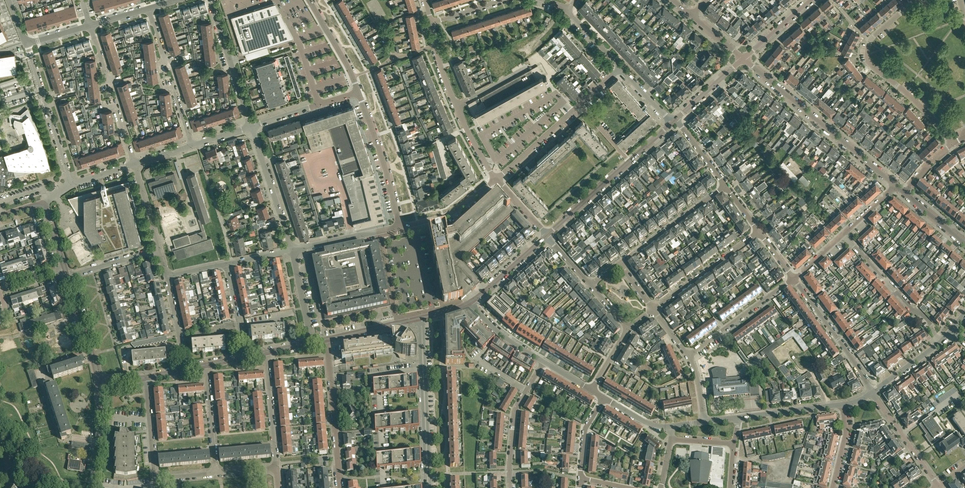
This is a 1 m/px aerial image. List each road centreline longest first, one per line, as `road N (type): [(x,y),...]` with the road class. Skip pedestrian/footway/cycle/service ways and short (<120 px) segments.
road 1 (residential): [(918,0),(875,37),(868,59),(953,144)]
road 2 (residential): [(897,186),(743,59)]
road 3 (unclassified): [(428,487),(420,318)]
road 4 (tertiary): [(26,44),(73,184)]
road 5 (residential): [(942,342),(844,234)]
road 6 (unclassified): [(875,392),(794,278)]
road 7 (unclassified): [(400,226),(360,92)]
road 8 (unclassified): [(510,487),(514,413),(544,361)]
road 9 (unclassified): [(251,127),(210,0)]
road 10 (unclassified): [(653,310),(760,231)]
road 11 (residential): [(688,356),(794,278)]
road 12 (unclassified): [(725,186),(620,264)]
road 13 (unclassified): [(292,249),(251,127)]

